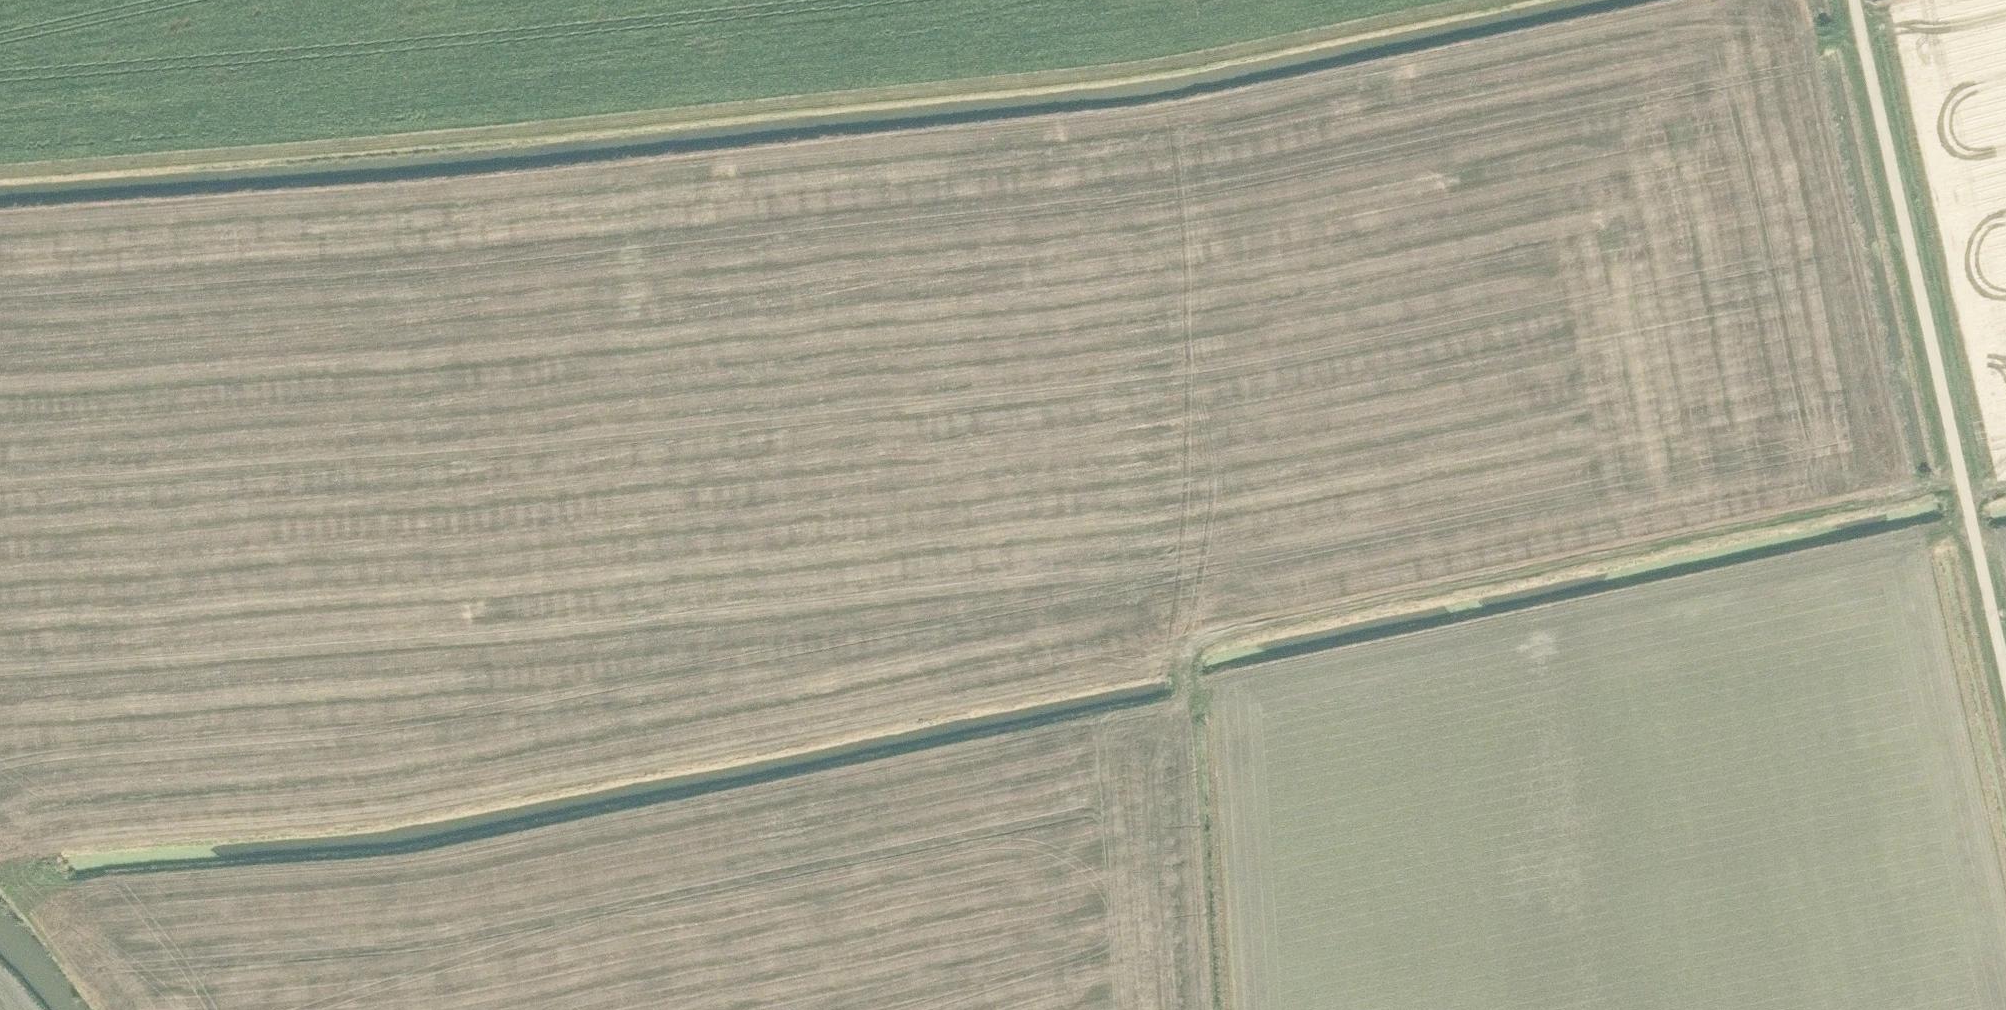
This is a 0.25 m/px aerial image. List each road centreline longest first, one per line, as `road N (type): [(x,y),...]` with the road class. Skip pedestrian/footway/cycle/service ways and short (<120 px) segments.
road 1 (unclassified): [(2005,671),(1854,0)]

